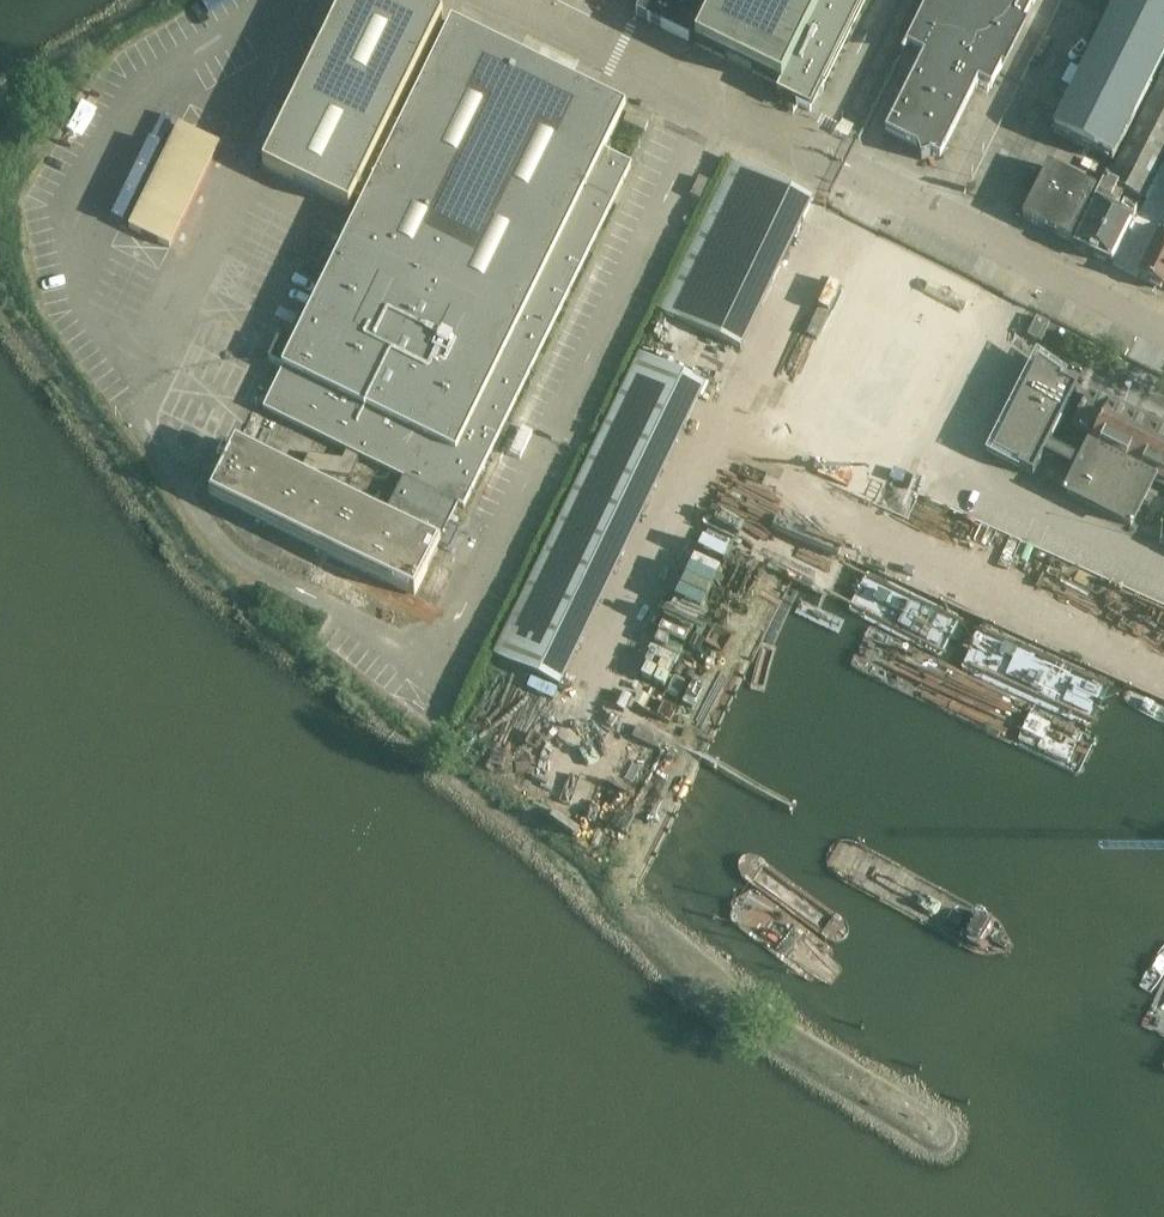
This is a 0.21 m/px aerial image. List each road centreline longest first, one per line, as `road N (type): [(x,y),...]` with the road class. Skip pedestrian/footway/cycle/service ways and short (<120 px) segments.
road 1 (unclassified): [(1163,328),(856,169)]

